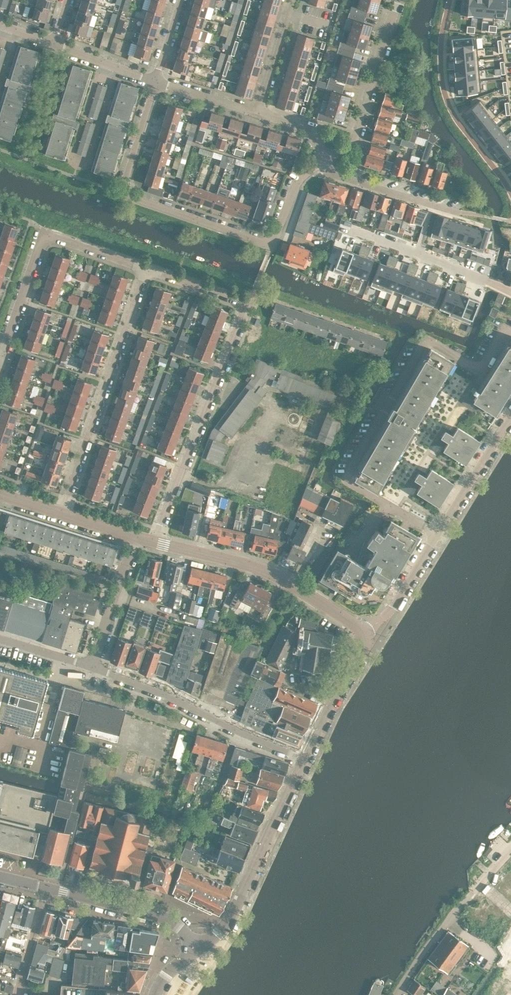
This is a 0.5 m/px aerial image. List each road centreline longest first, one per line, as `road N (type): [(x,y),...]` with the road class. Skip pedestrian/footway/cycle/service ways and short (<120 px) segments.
road 1 (residential): [(325,159),(295,187),(272,246),(131,197),(126,185),(155,83)]
road 2 (residential): [(437,534),(348,474),(427,344),(481,370),(510,329)]
road 3 (residential): [(157,540),(249,302),(148,268)]
road 4 (residential): [(58,513),(148,268)]
road 5 (tertiary): [(365,632),(252,565),(157,540)]
road 6 (residential): [(95,668),(306,757)]
road 7 (tertiary): [(197,949),(229,920),(306,757)]
road 8 (residential): [(101,62),(72,157),(88,162),(117,68)]
road 9 (residential): [(510,191),(444,91),(449,0)]
road 10 (unclassified): [(510,852),(433,939),(397,994)]
road 11 (residential): [(325,159),(353,141),(398,0)]
road 12 (residential): [(510,291),(352,228)]
road 13 (residential): [(197,949),(171,920),(46,887)]
road 14 (residential): [(455,211),(343,177),(325,159)]
road 15 (residential): [(95,668),(138,535)]
road 16 (tertiary): [(306,757),(364,650),(365,632)]
road 17 (tertiary): [(437,534),(510,415)]
road 18 (residential): [(4,353),(45,233)]
road 19 (tertiary): [(365,632),(393,607),(437,534)]

